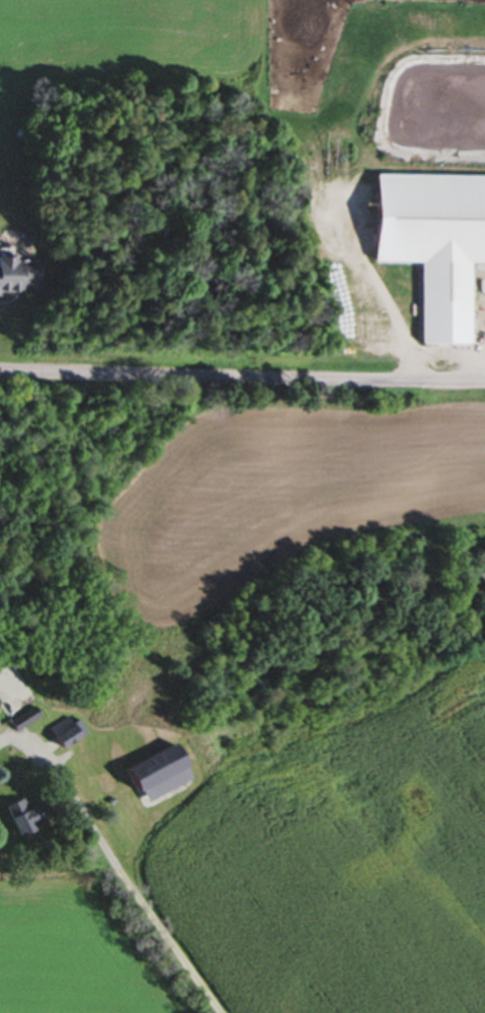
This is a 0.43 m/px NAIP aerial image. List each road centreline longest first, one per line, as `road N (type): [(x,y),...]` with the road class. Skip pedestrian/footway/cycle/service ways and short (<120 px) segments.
road 1 (residential): [(0,372),(484,385)]

